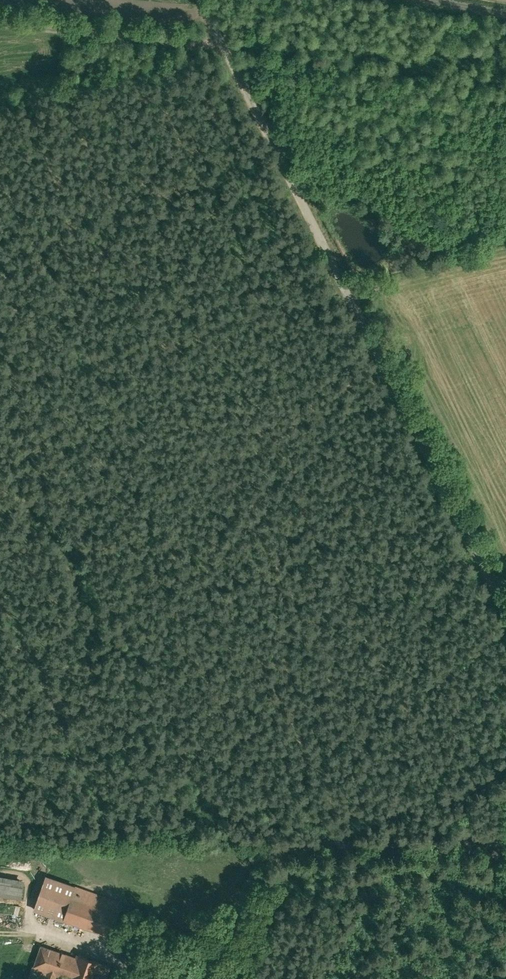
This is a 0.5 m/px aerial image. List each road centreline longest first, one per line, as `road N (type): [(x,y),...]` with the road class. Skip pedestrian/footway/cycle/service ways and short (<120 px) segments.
road 1 (unclassified): [(195,0),(505,609)]
road 2 (unclassified): [(505,849),(427,840),(270,852),(254,863),(189,978)]
road 3 (track): [(216,42),(175,46),(0,26)]

